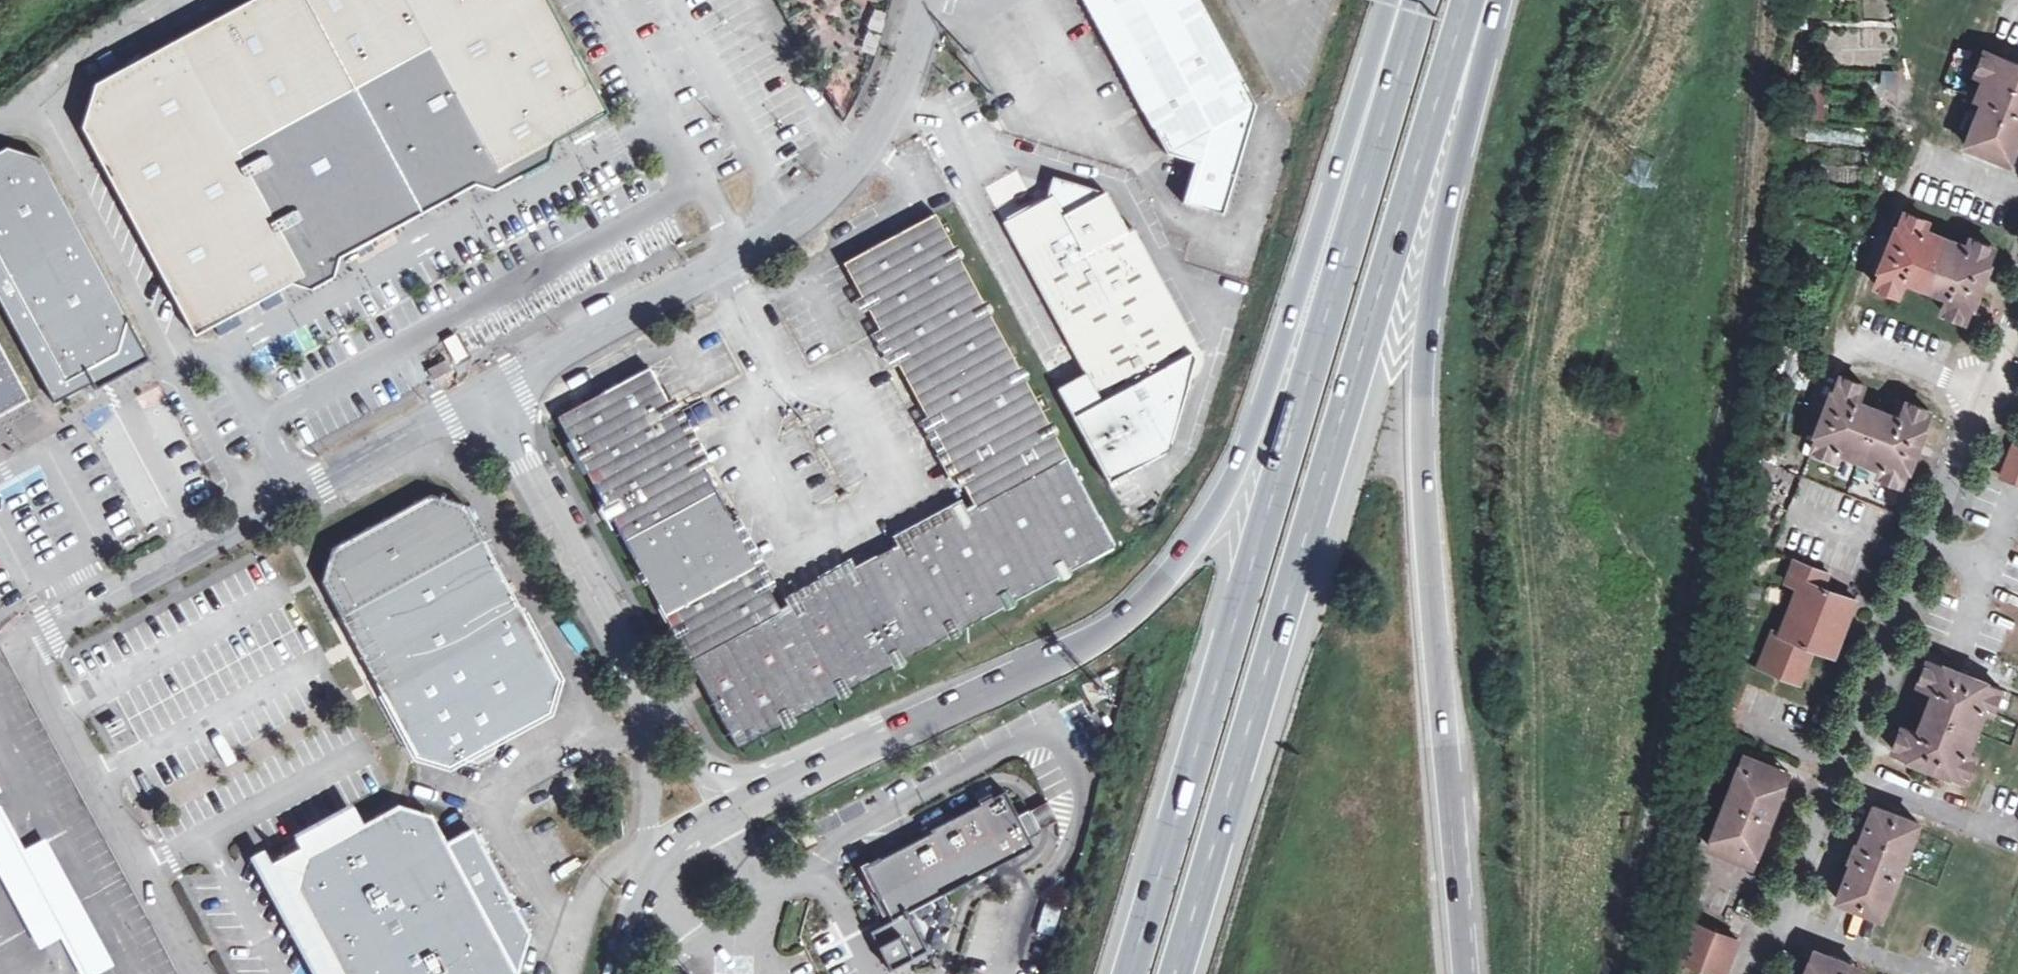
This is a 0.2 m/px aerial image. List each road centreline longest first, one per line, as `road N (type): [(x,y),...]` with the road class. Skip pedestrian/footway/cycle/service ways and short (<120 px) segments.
road 1 (motorway): [(1404,12),(1369,71),(1237,463),(1194,539),(1141,604),(1074,651),(730,809)]
road 2 (motorway): [(1177,973),(1471,0)]
road 3 (motorway): [(1404,12),(1325,312),(1128,973)]
road 4 (motorway): [(1465,973),(1429,567),(1423,339),(1447,195),(1500,0)]
road 5 (residential): [(1986,384),(1757,973)]
road 6 (unclassified): [(493,389),(748,253),(836,184),(895,100),(926,0)]
road 7 (unclassified): [(493,389),(13,648)]
road 8 (unclassified): [(197,973),(13,648)]
road 9 (unclassified): [(639,684),(493,389)]
road 10 (unclassified): [(713,955),(752,954),(766,894),(735,836),(730,809)]
road 11 (unclassified): [(639,684),(654,855)]
road 12 (unclassified): [(730,809),(639,684)]

